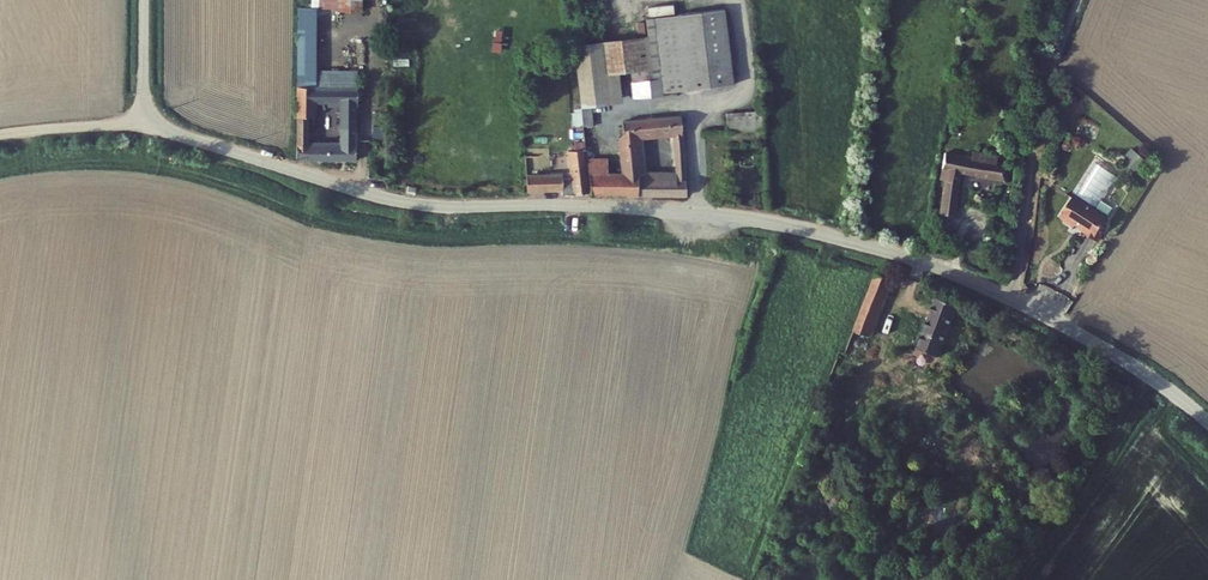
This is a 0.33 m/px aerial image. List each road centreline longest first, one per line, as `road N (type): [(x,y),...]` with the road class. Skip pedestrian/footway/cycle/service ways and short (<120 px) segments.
road 1 (residential): [(144,0),(143,124),(406,202),(711,212),(888,250),(974,281),(1092,341),(1207,422)]
road 2 (track): [(1081,0),(1031,148),(1008,297)]
road 3 (track): [(0,133),(143,124)]

